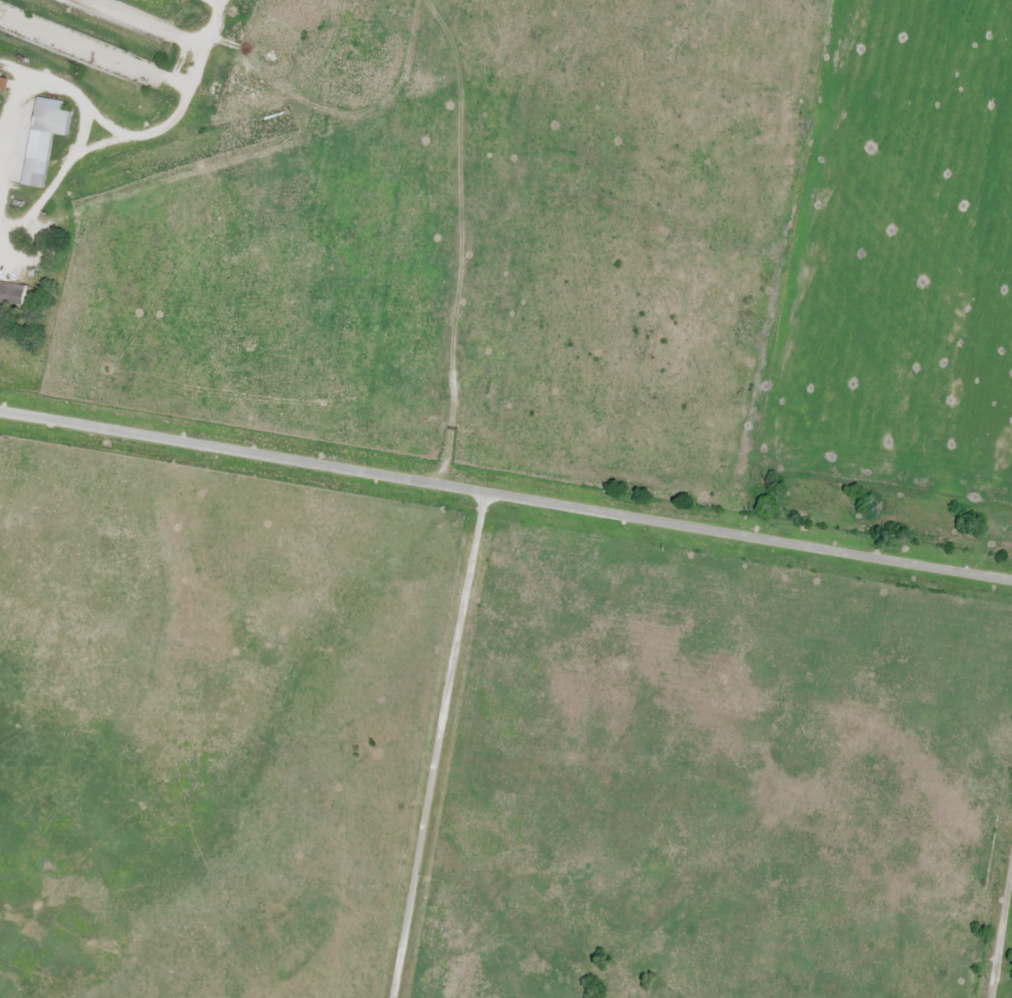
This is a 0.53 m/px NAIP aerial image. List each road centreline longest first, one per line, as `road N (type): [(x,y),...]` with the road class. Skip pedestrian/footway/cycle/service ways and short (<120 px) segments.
road 1 (residential): [(1011,581),(0,412)]

